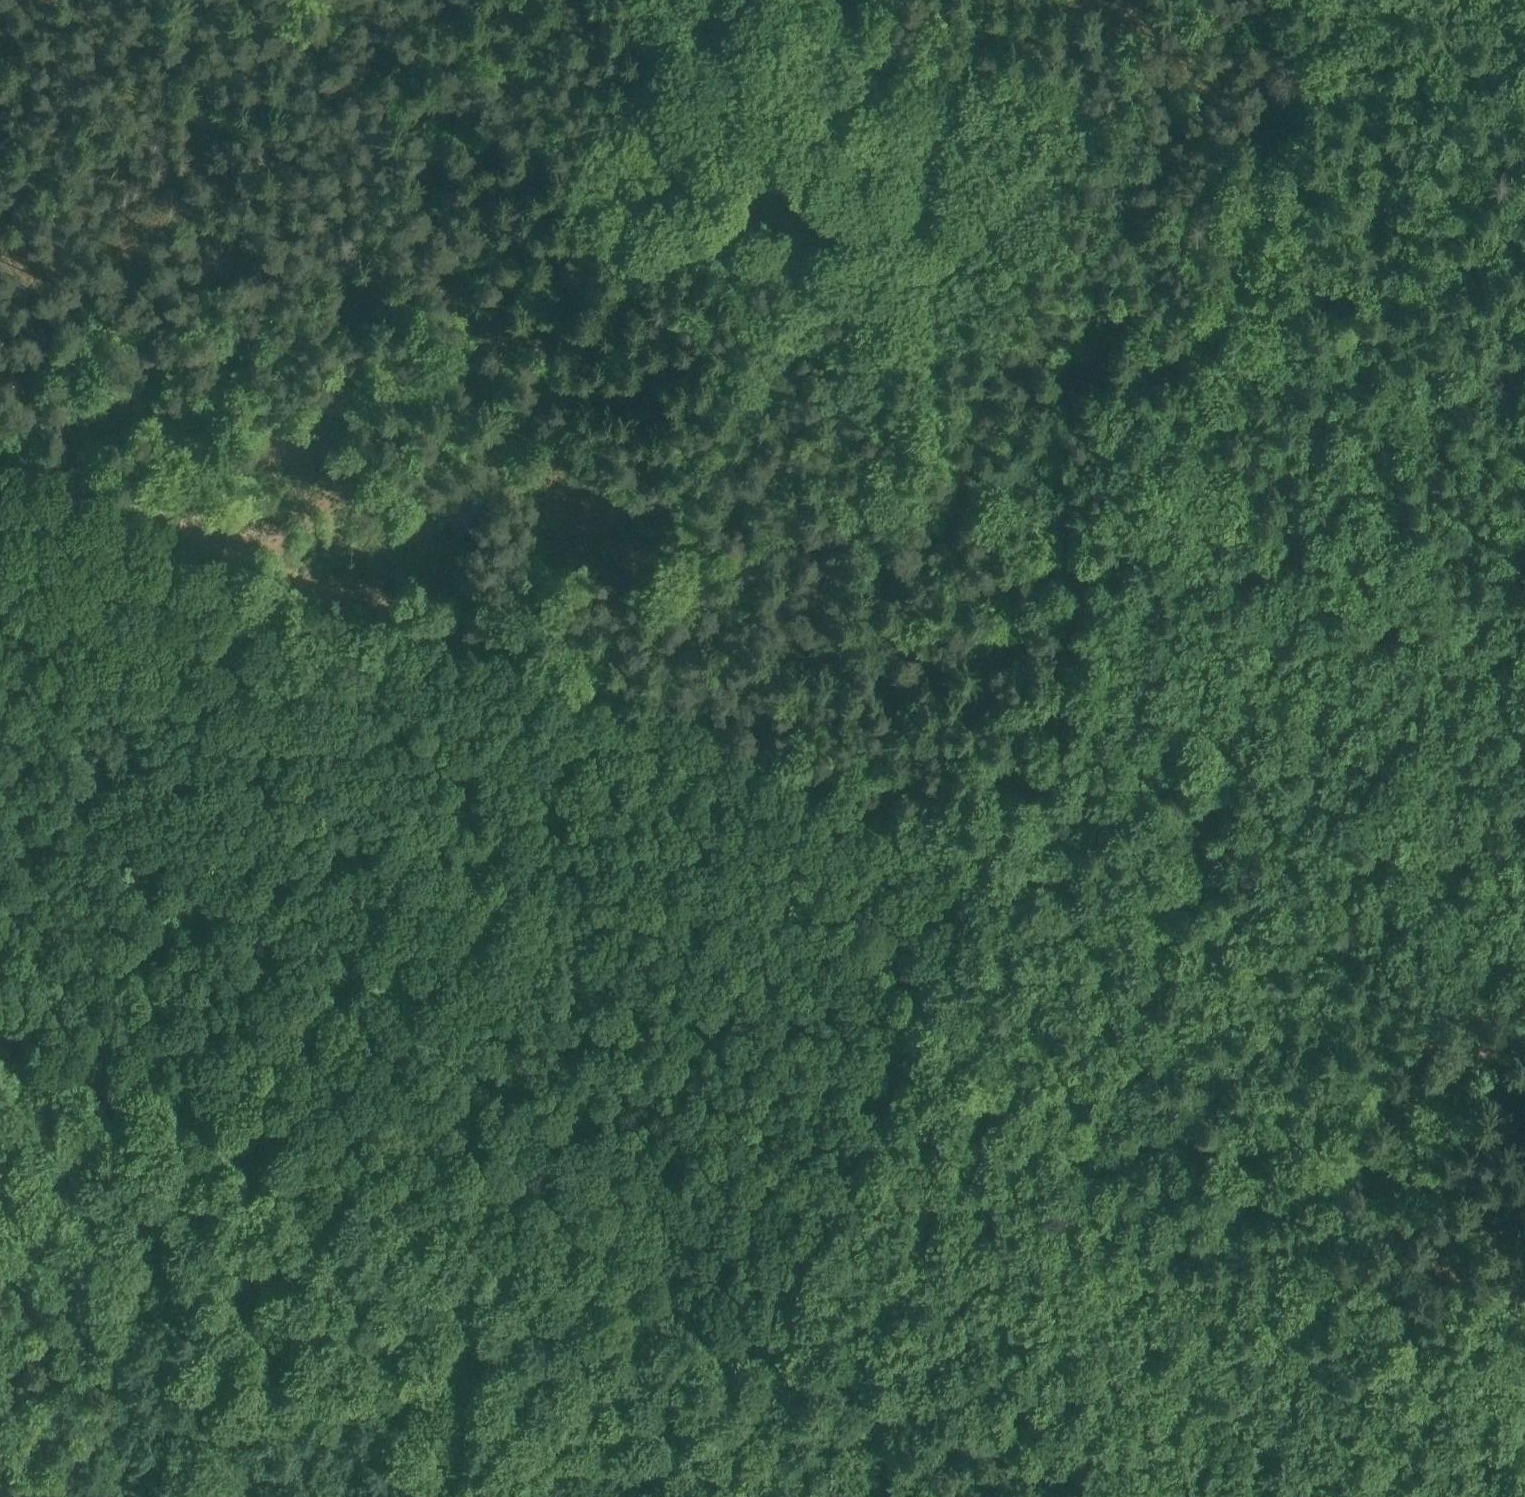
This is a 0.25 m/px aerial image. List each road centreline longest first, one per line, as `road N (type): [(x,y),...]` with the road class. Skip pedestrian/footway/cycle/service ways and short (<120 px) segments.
road 1 (track): [(774,1329),(1312,0)]
road 2 (track): [(774,1329),(0,1022)]
road 3 (track): [(1204,1496),(774,1329)]
road 4 (track): [(708,1496),(774,1329)]

